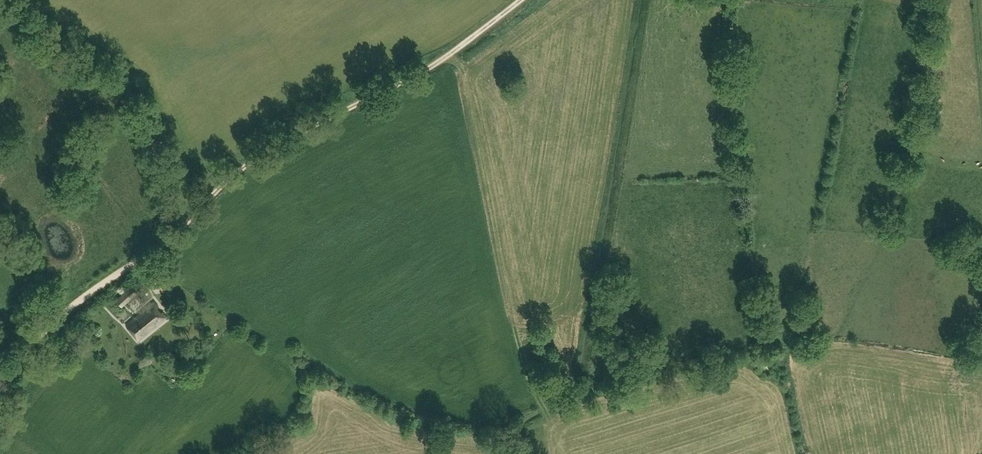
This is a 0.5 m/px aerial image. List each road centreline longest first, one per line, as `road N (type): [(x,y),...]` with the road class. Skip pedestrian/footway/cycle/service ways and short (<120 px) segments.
road 1 (track): [(0,380),(51,325),(168,240),(246,164),(430,68),(525,0)]

